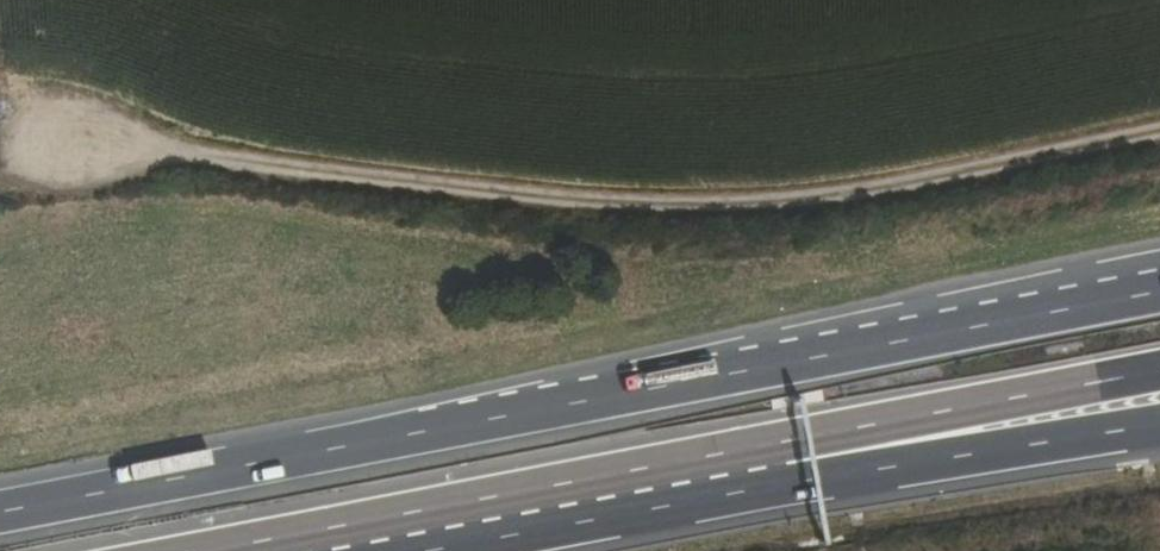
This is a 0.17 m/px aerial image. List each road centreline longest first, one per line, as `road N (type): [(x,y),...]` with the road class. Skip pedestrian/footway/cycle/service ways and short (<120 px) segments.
road 1 (trunk): [(1159,288),(0,519)]
road 2 (track): [(1159,138),(730,214),(386,192),(76,149)]
road 3 (trunk): [(321,550),(793,464)]
road 4 (trunk): [(793,464),(843,434),(1159,374)]
road 5 (trunk): [(793,464),(897,467),(1159,425)]

